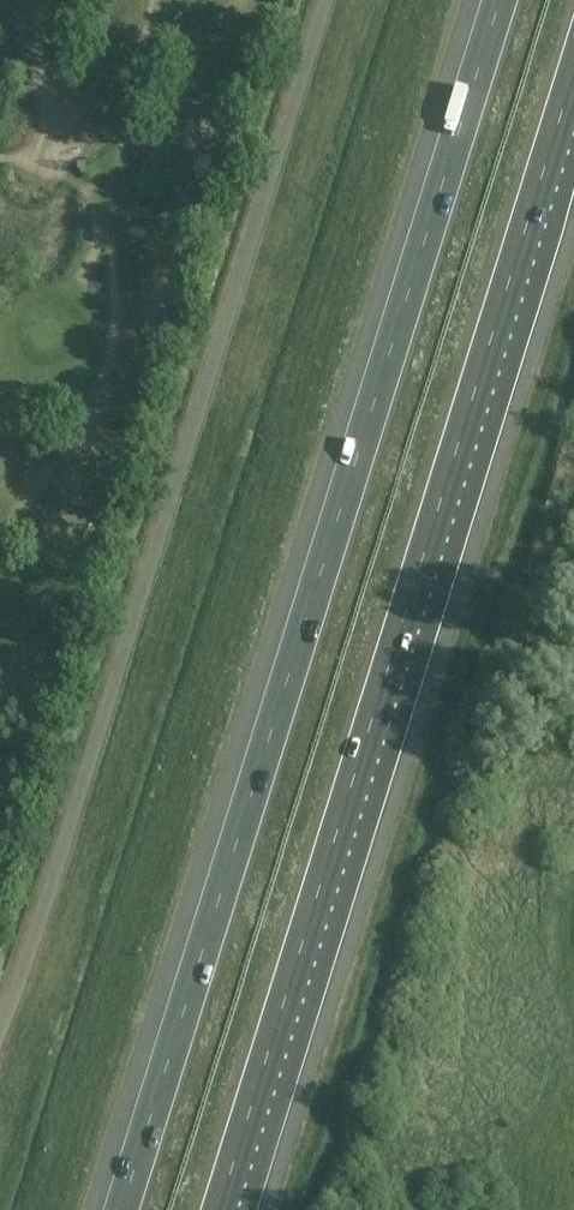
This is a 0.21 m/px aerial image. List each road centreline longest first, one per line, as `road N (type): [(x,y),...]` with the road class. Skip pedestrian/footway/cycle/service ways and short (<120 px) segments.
road 1 (motorway): [(495,0),(115,1209)]
road 2 (motorway): [(219,1209),(573,73)]

